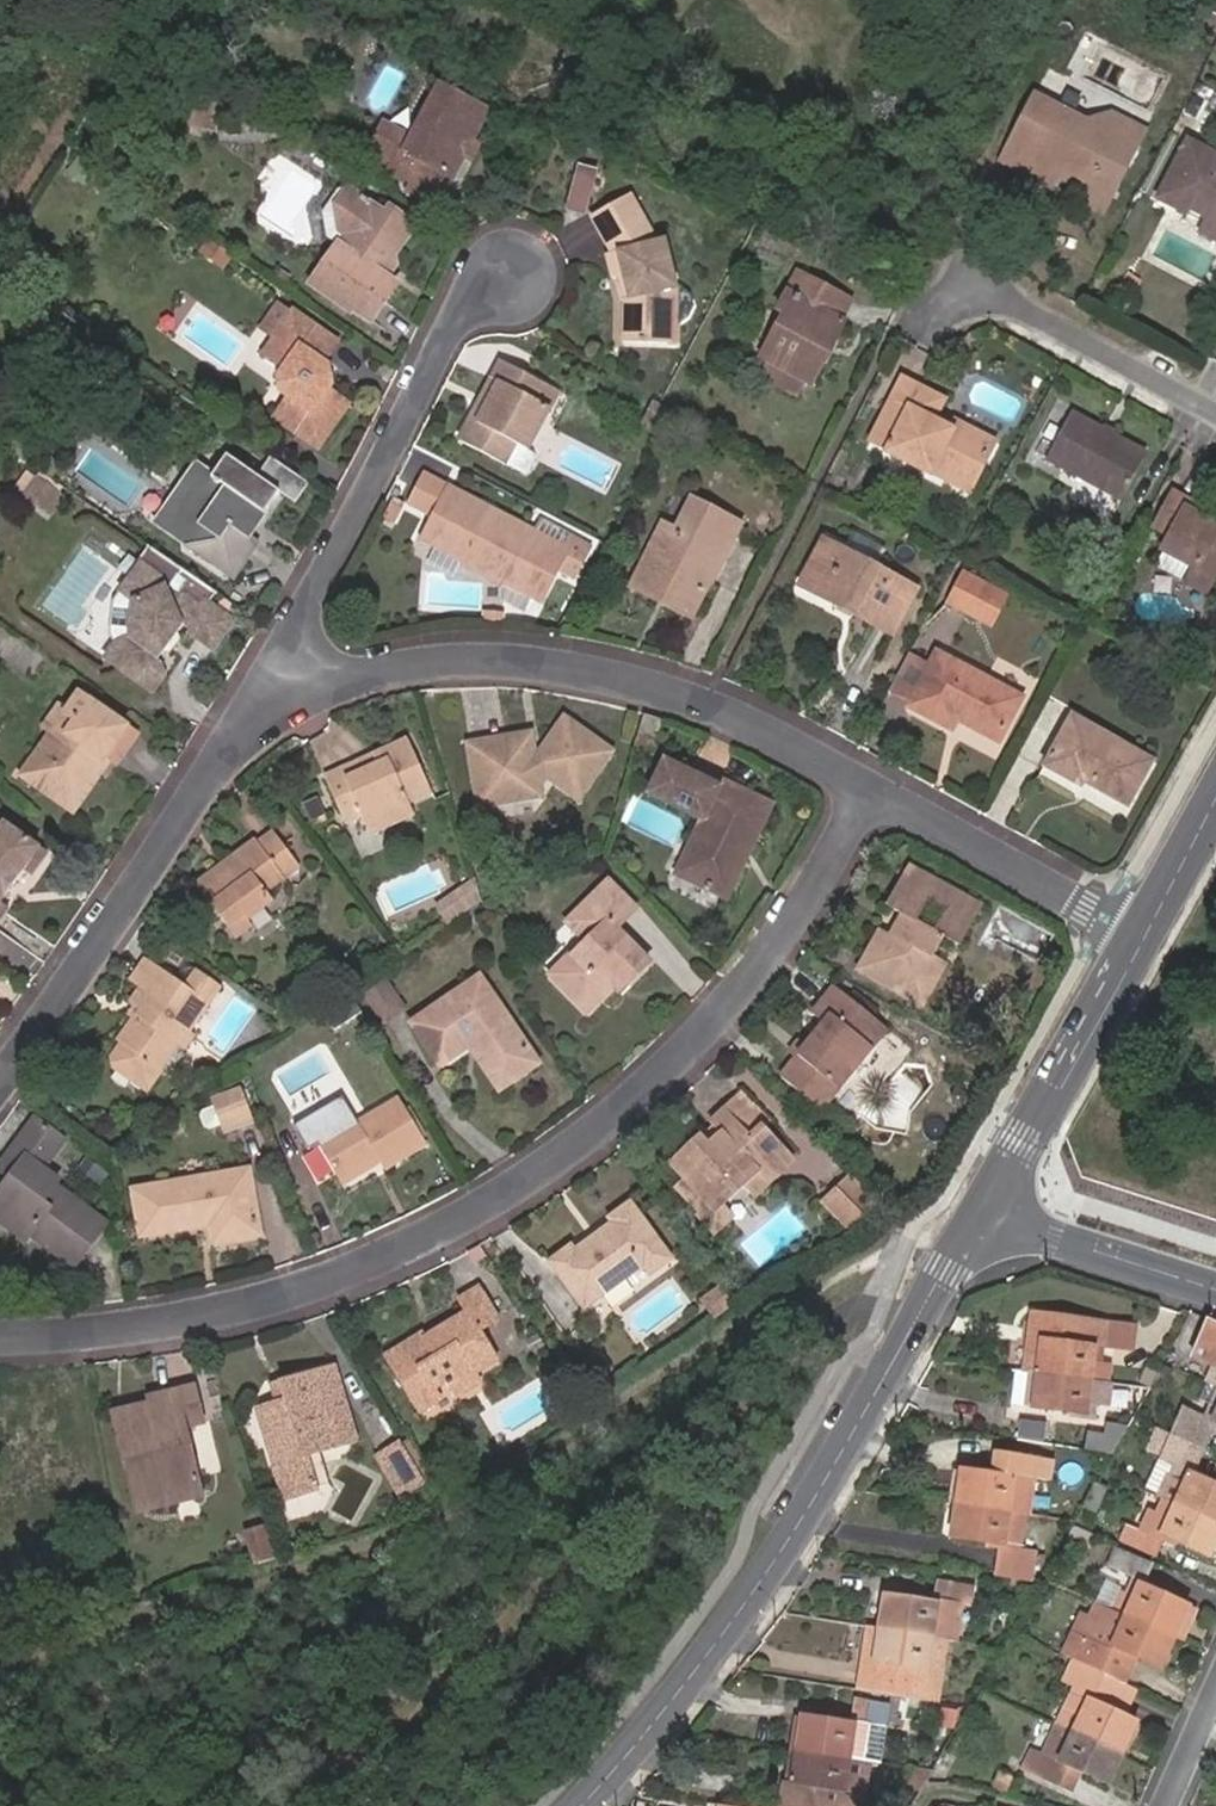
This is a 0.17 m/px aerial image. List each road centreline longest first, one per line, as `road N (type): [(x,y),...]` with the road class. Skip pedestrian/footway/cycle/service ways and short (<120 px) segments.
road 1 (residential): [(0,1338),(64,1336),(257,1301),(373,1265),(517,1185),(690,1049),(780,947),(867,787)]
road 2 (tertiary): [(581,1805),(675,1700),(755,1588),(983,1207)]
road 3 (residential): [(867,787),(676,695),(562,668),(452,660),(266,695)]
road 4 (residential): [(266,695),(449,331),(512,278)]
road 5 (residential): [(266,695),(0,1072)]
road 6 (residential): [(1141,942),(867,787)]
road 7 (tertiary): [(983,1207),(1141,942)]
road 8 (residential): [(1215,410),(972,277)]
road 9 (tertiary): [(983,1207),(1215,1289)]
road 10 (tertiary): [(1141,942),(1215,801)]
road 11 (residential): [(1164,1805),(1215,1692)]

